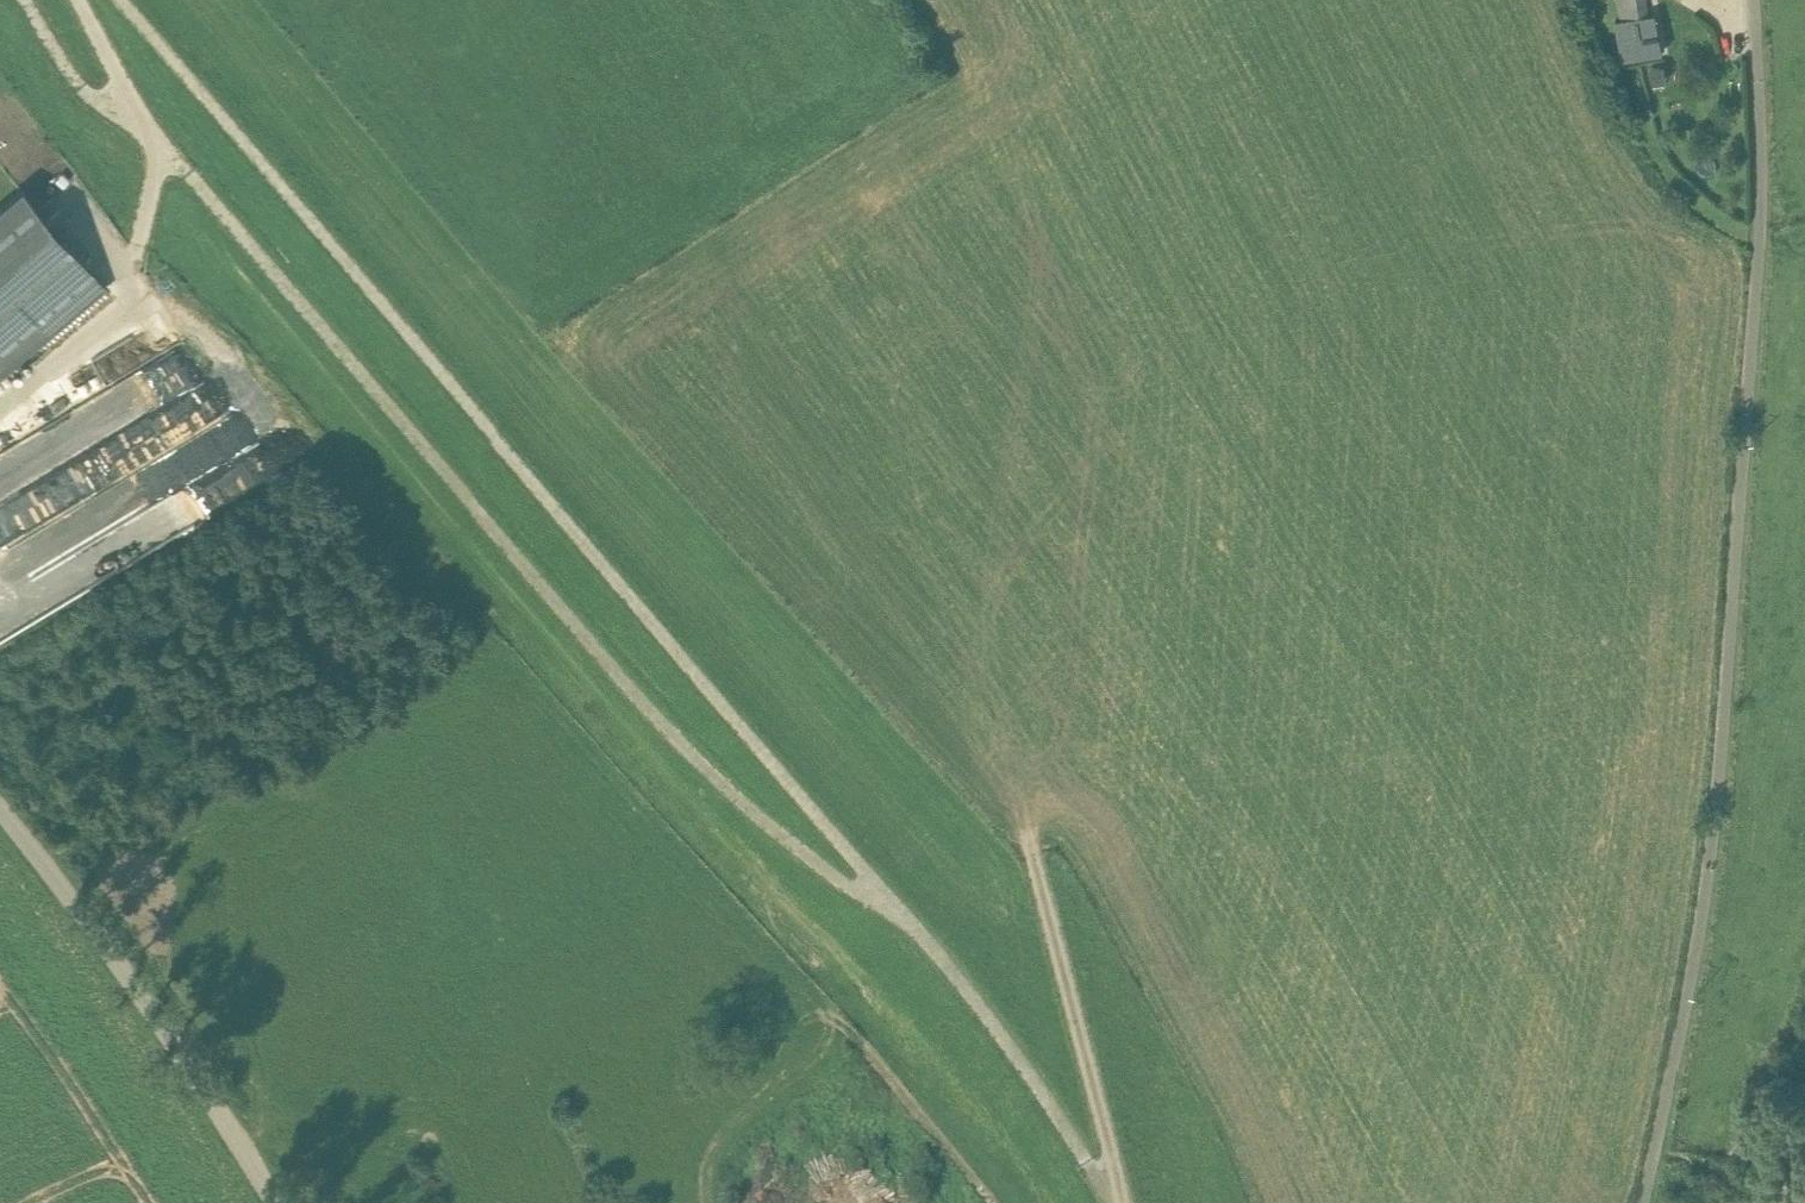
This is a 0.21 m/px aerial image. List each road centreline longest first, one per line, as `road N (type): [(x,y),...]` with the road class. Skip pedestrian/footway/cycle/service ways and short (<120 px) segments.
road 1 (track): [(1644,1202),(1673,1087),(1716,821),(1759,273),(1752,0)]
road 2 (unclassified): [(280,1202),(229,1116),(0,816)]
road 3 (track): [(1029,827),(1121,1202)]
road 4 (track): [(138,277),(159,144),(90,0)]

